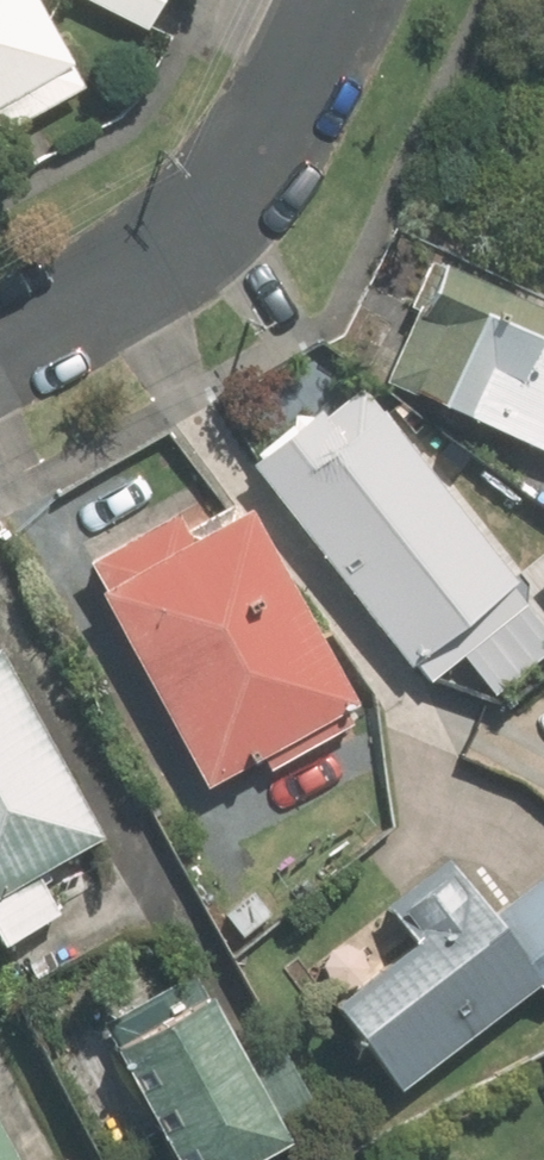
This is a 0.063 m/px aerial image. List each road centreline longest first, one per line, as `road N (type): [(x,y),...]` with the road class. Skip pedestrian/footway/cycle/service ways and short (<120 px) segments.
road 1 (residential): [(332,0),(238,193),(201,239),(0,355)]

